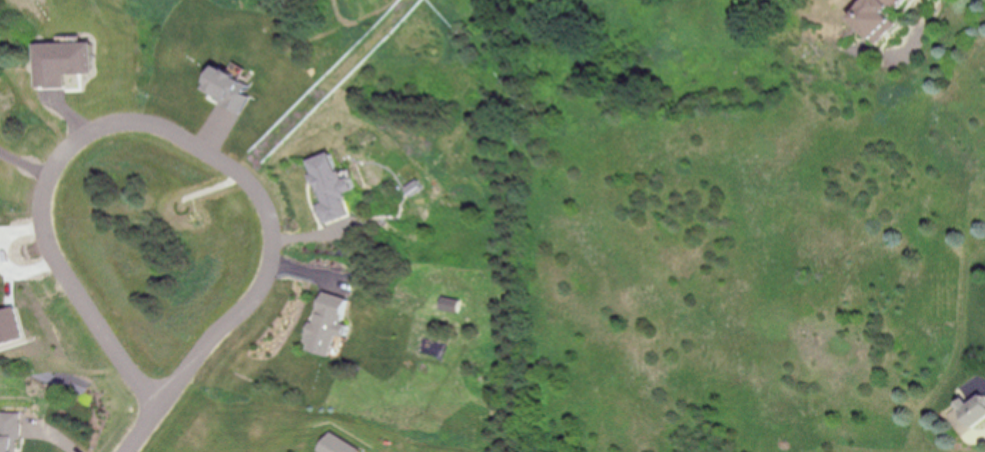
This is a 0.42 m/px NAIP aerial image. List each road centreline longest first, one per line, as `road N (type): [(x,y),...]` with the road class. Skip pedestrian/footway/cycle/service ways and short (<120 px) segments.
road 1 (residential): [(152,408),(239,311),(268,265),(267,210),(247,176),(209,150),(141,123),(76,137),(39,199),(49,258),(152,408)]

